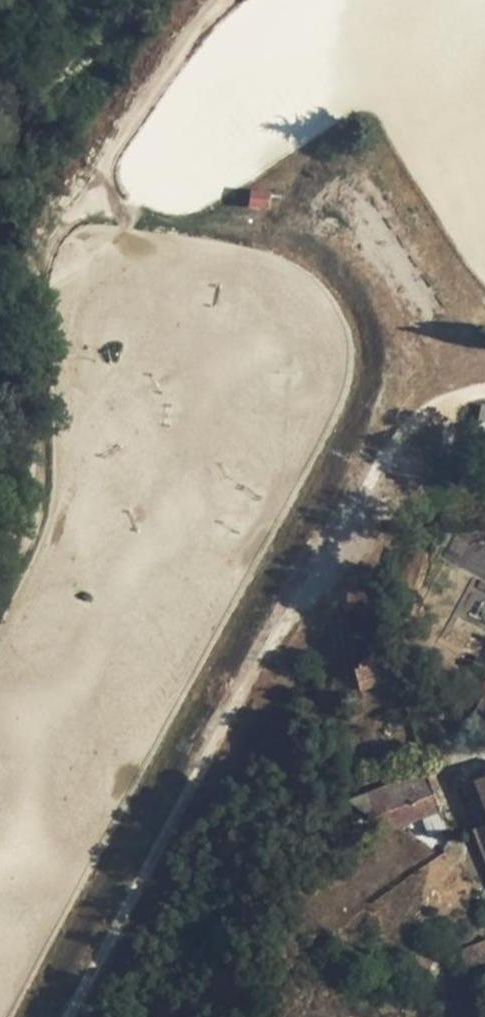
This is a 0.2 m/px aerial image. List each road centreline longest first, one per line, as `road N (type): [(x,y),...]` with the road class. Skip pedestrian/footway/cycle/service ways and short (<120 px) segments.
road 1 (track): [(52,1016),(245,667),(401,433),(464,398),(484,396)]
road 2 (track): [(222,0),(59,227),(41,265),(35,486),(18,552),(0,581)]

